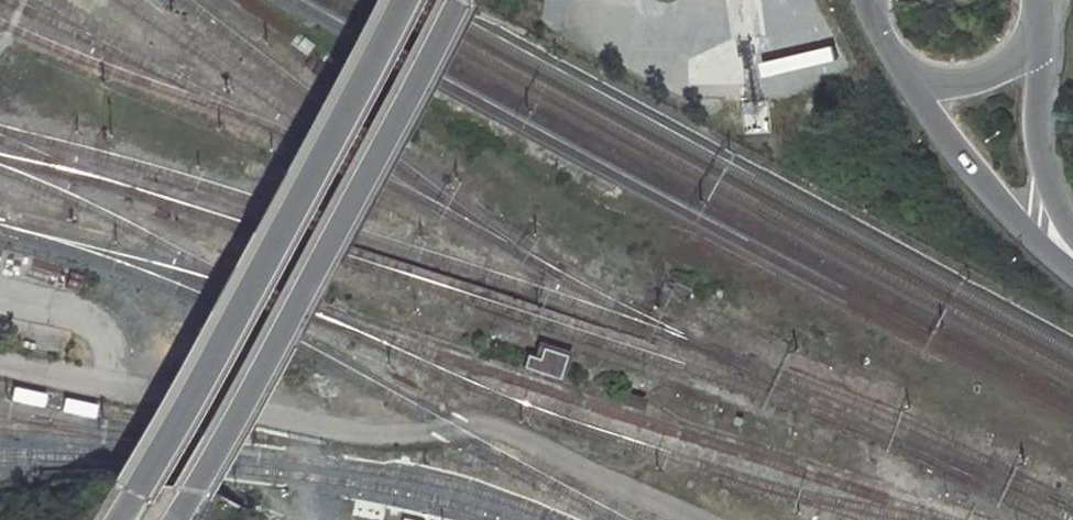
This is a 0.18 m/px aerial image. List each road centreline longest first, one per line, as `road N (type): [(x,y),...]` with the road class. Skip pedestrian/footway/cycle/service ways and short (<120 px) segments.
road 1 (secondary): [(170,519),(450,0)]
road 2 (secondary): [(390,0),(113,519)]
road 3 (residential): [(909,75),(974,167),(1072,253)]
road 4 (residential): [(1072,227),(1040,152),(1029,41)]
road 5 (residential): [(909,75),(953,86),(997,74),(1029,41)]

